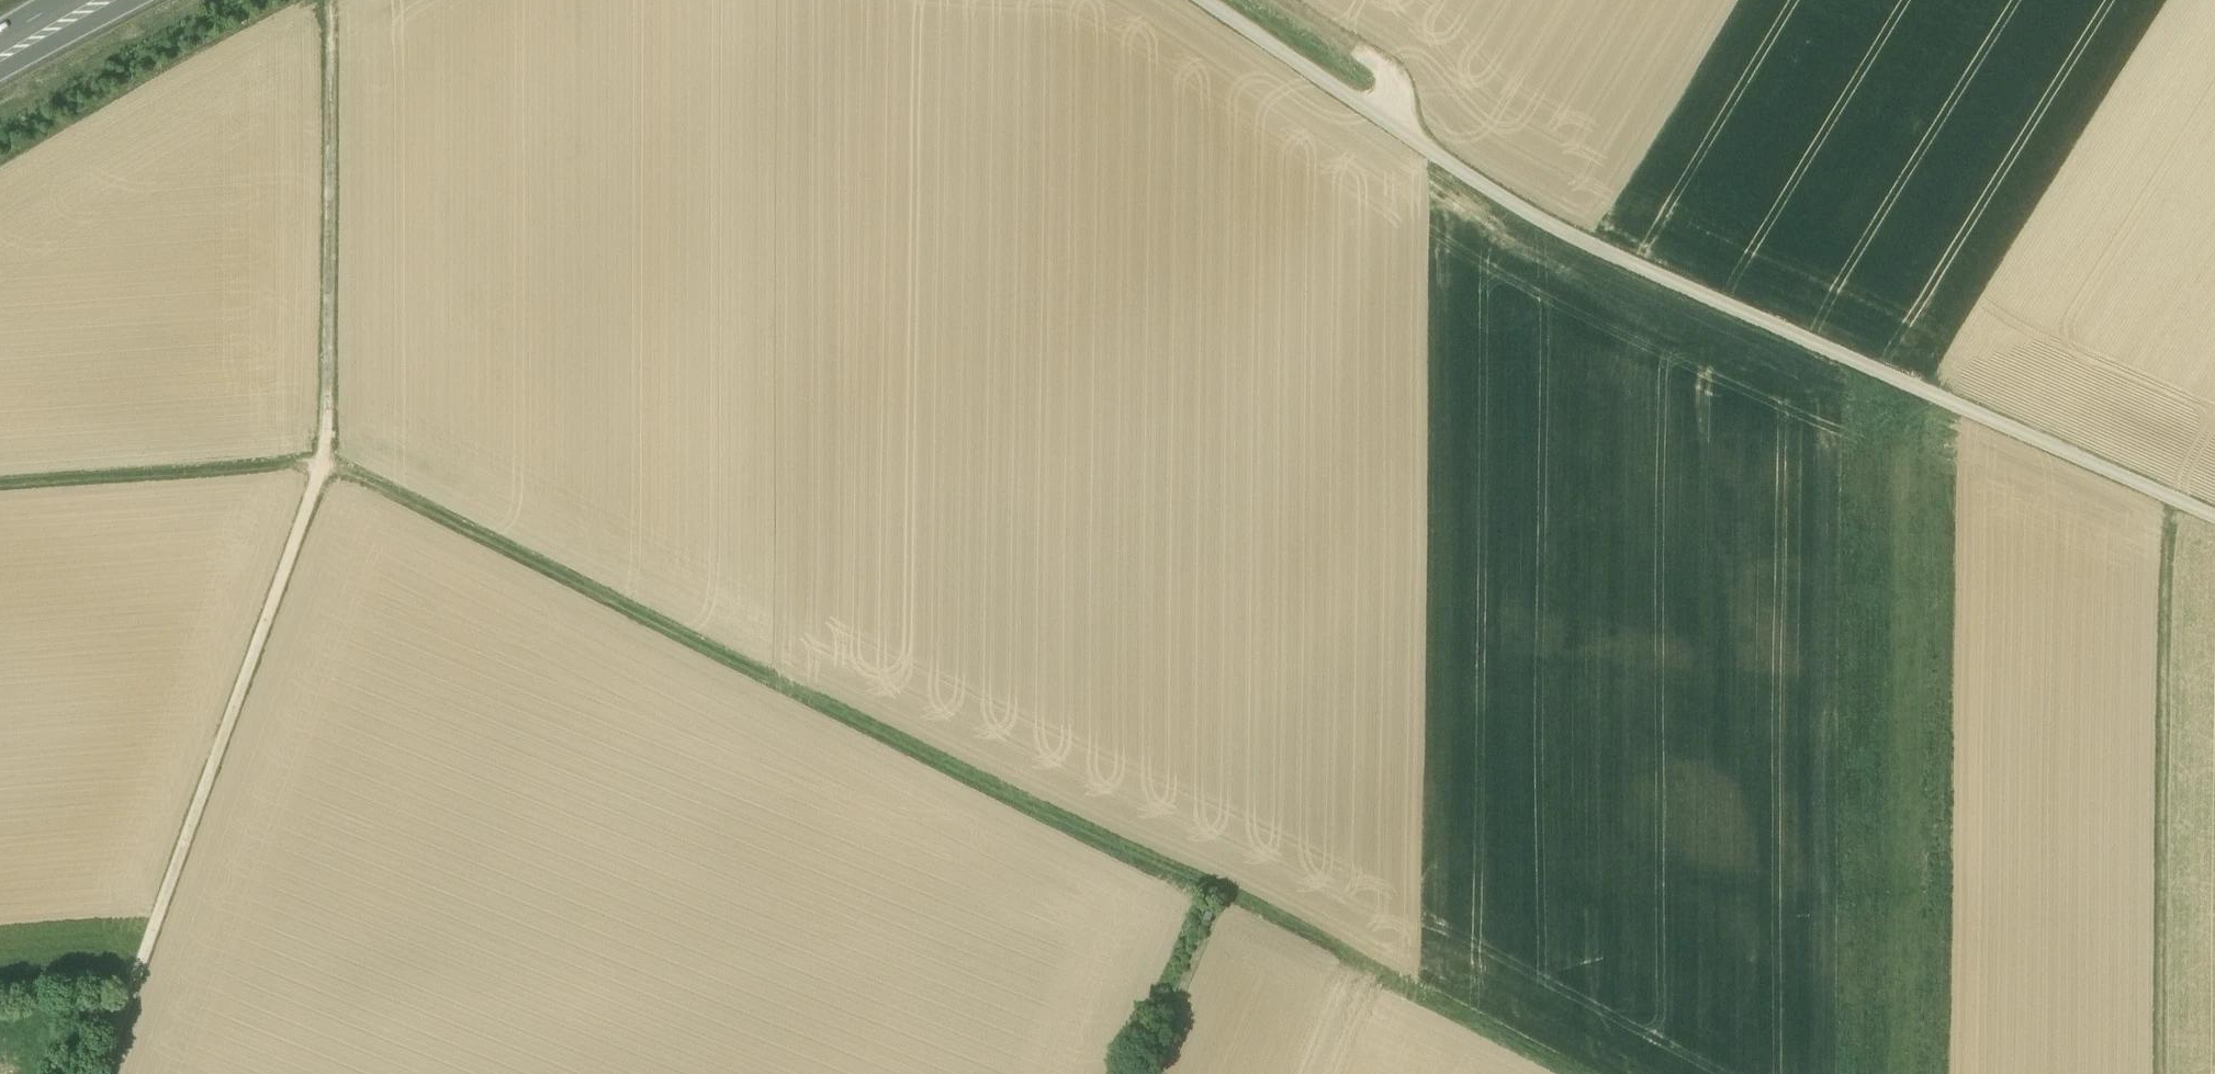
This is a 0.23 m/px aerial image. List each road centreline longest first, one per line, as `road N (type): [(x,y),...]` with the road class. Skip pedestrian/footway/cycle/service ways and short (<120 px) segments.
road 1 (track): [(1205,0),(1530,216),(2214,516)]
road 2 (track): [(101,1073),(324,452),(331,3)]
road 3 (trunk): [(0,53),(119,0)]

